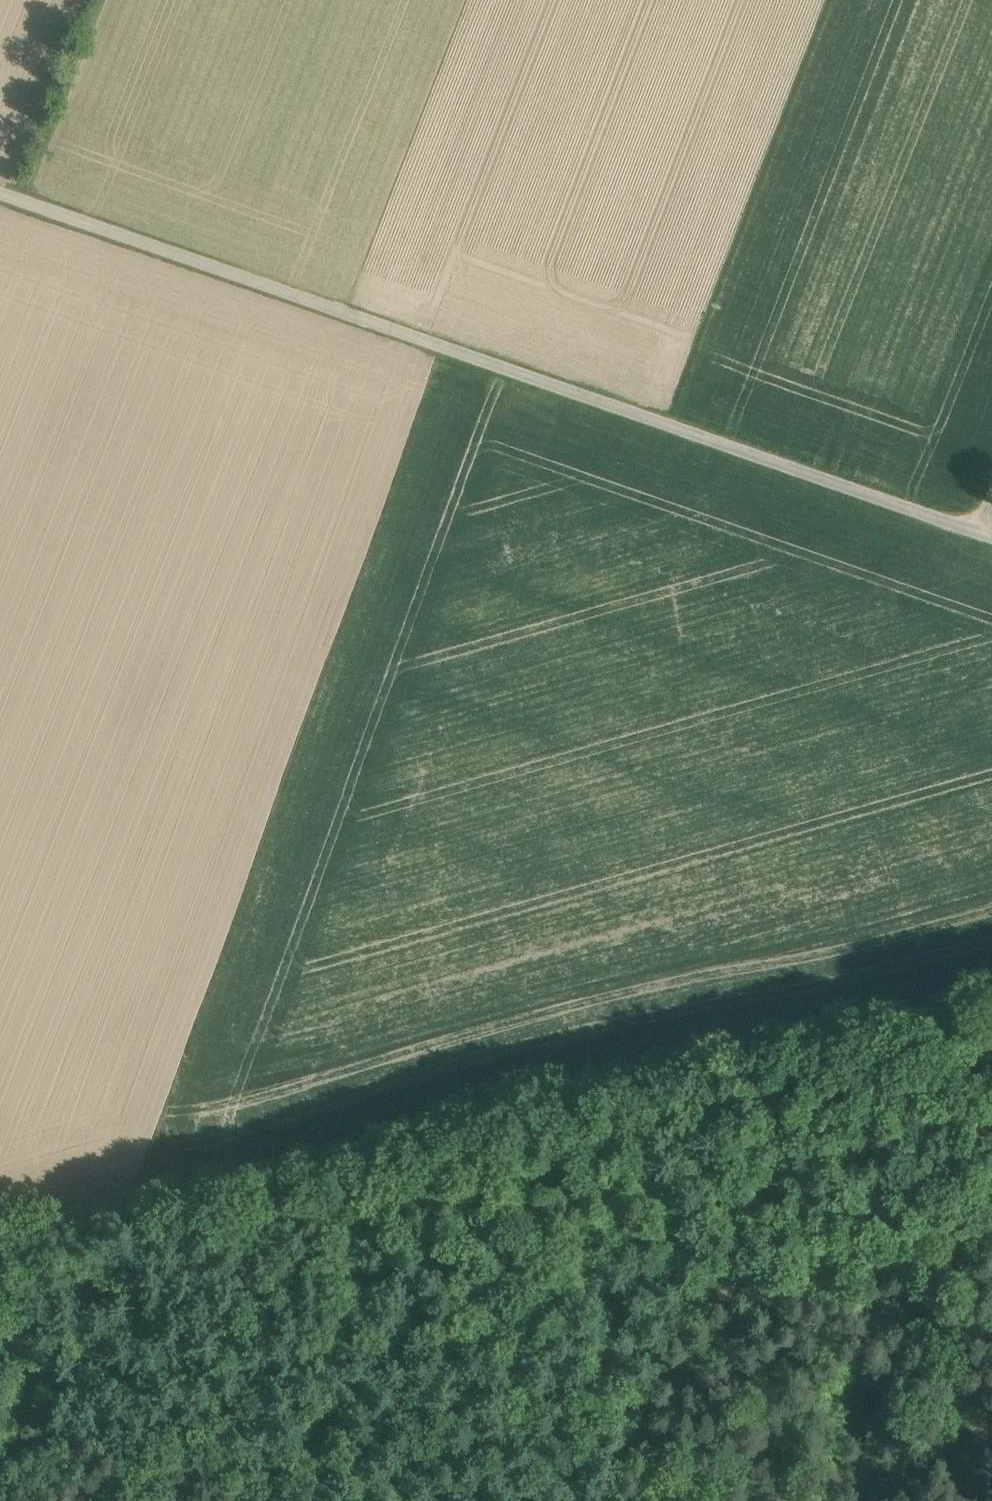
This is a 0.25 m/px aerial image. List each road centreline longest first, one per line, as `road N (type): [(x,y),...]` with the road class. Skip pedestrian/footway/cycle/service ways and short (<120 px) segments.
road 1 (unclassified): [(0,195),(991,544)]

